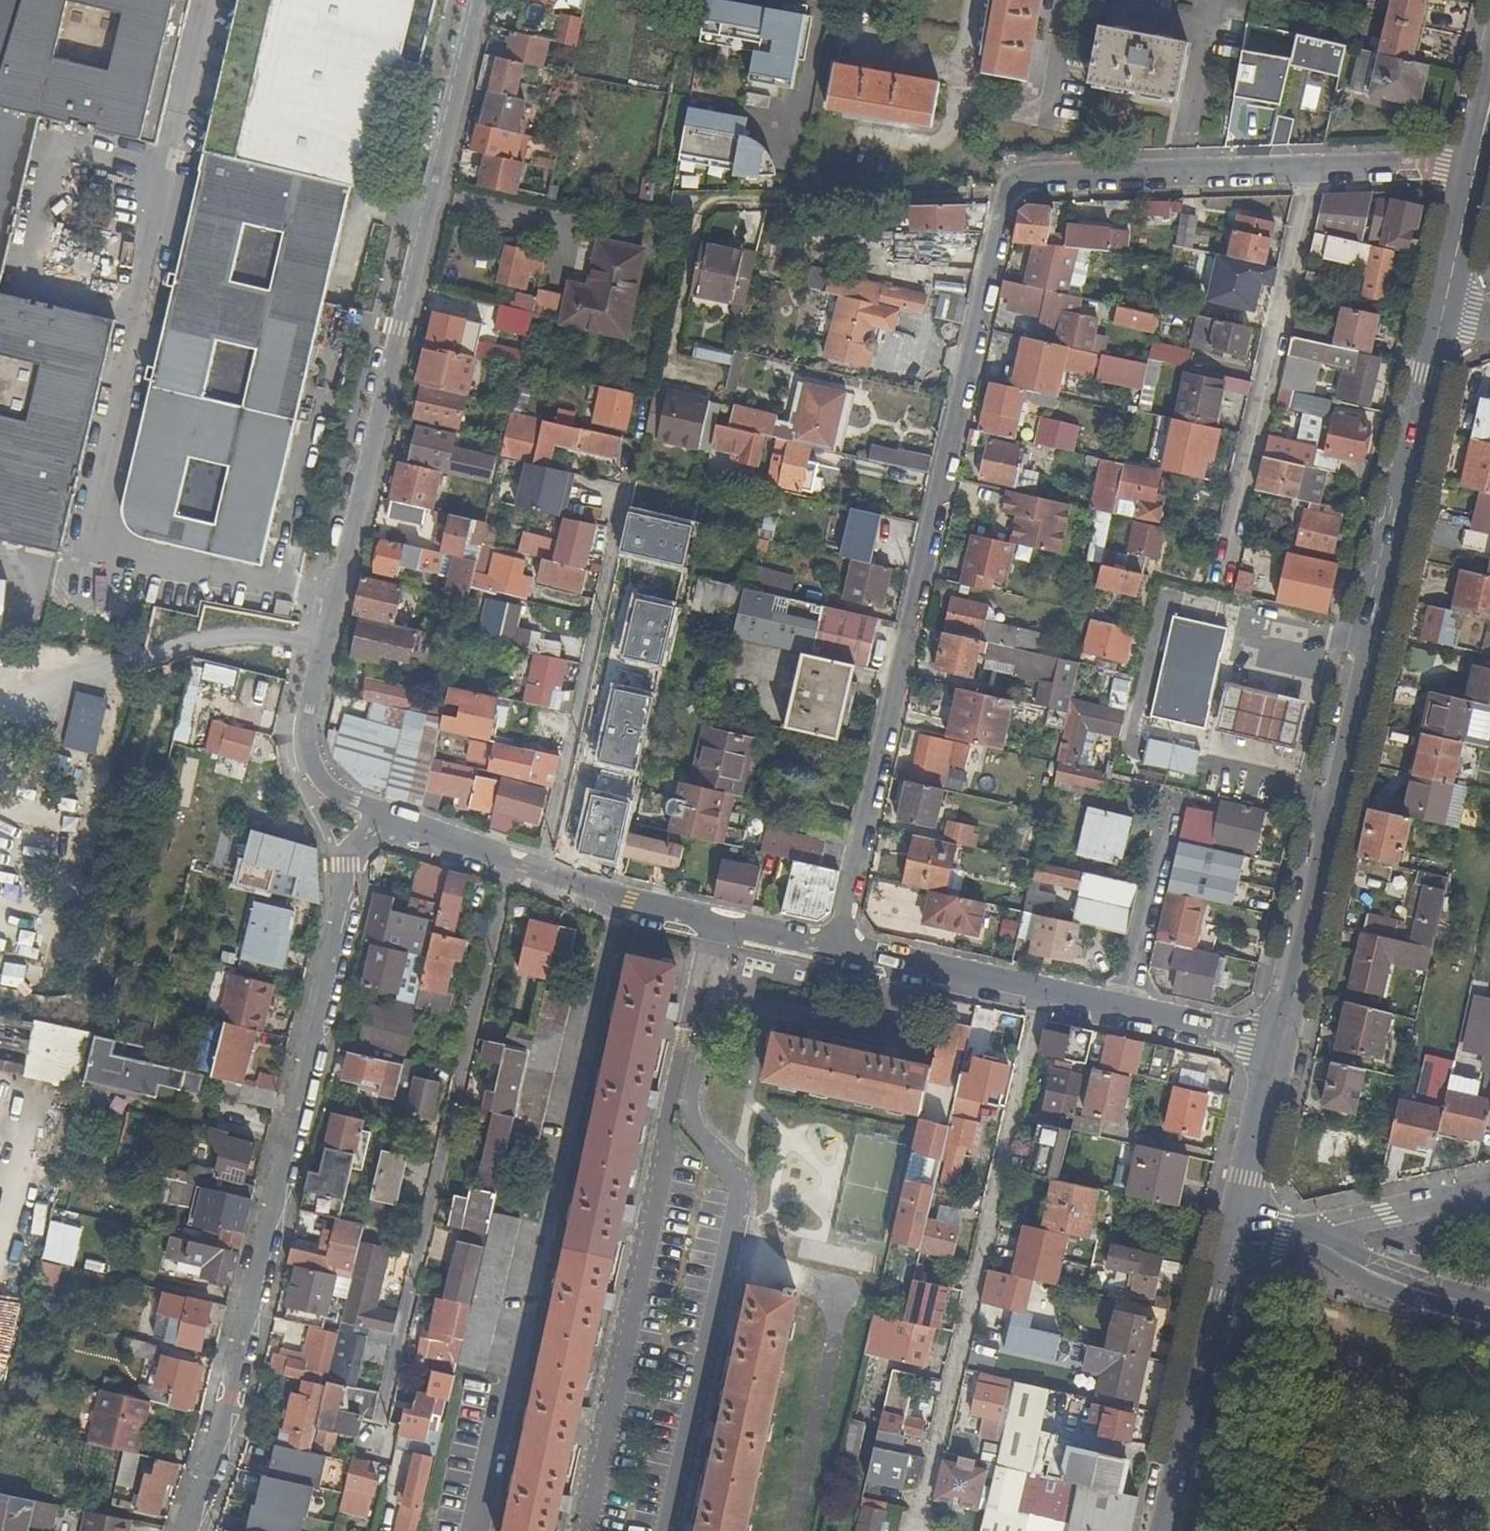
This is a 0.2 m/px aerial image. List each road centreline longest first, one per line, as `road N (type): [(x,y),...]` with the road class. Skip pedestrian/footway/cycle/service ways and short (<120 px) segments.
road 1 (residential): [(1476,163),(1043,175),(1014,183),(837,951)]
road 2 (residential): [(379,817),(329,789),(302,747),(466,0)]
road 3 (secondary): [(1282,1048),(1449,286)]
road 4 (residential): [(379,817),(349,865),(231,1396),(189,1530)]
road 5 (residential): [(370,1459),(513,866)]
road 6 (residential): [(837,951),(615,903),(513,866)]
road 7 (secondary): [(1172,1530),(1243,1223)]
road 8 (residential): [(1120,1012),(837,951)]
road 9 (residential): [(1169,791),(1120,1012)]
road 10 (residential): [(1489,1310),(1370,1277),(1308,1238)]
road 11 (residential): [(1308,1238),(1489,1195)]
road 12 (secondary): [(1243,1223),(1282,1048)]
road 13 (residential): [(1282,1048),(1120,1012)]
road 14 (residential): [(513,866),(379,817)]
road 15 (secondary): [(1449,286),(1476,163)]

